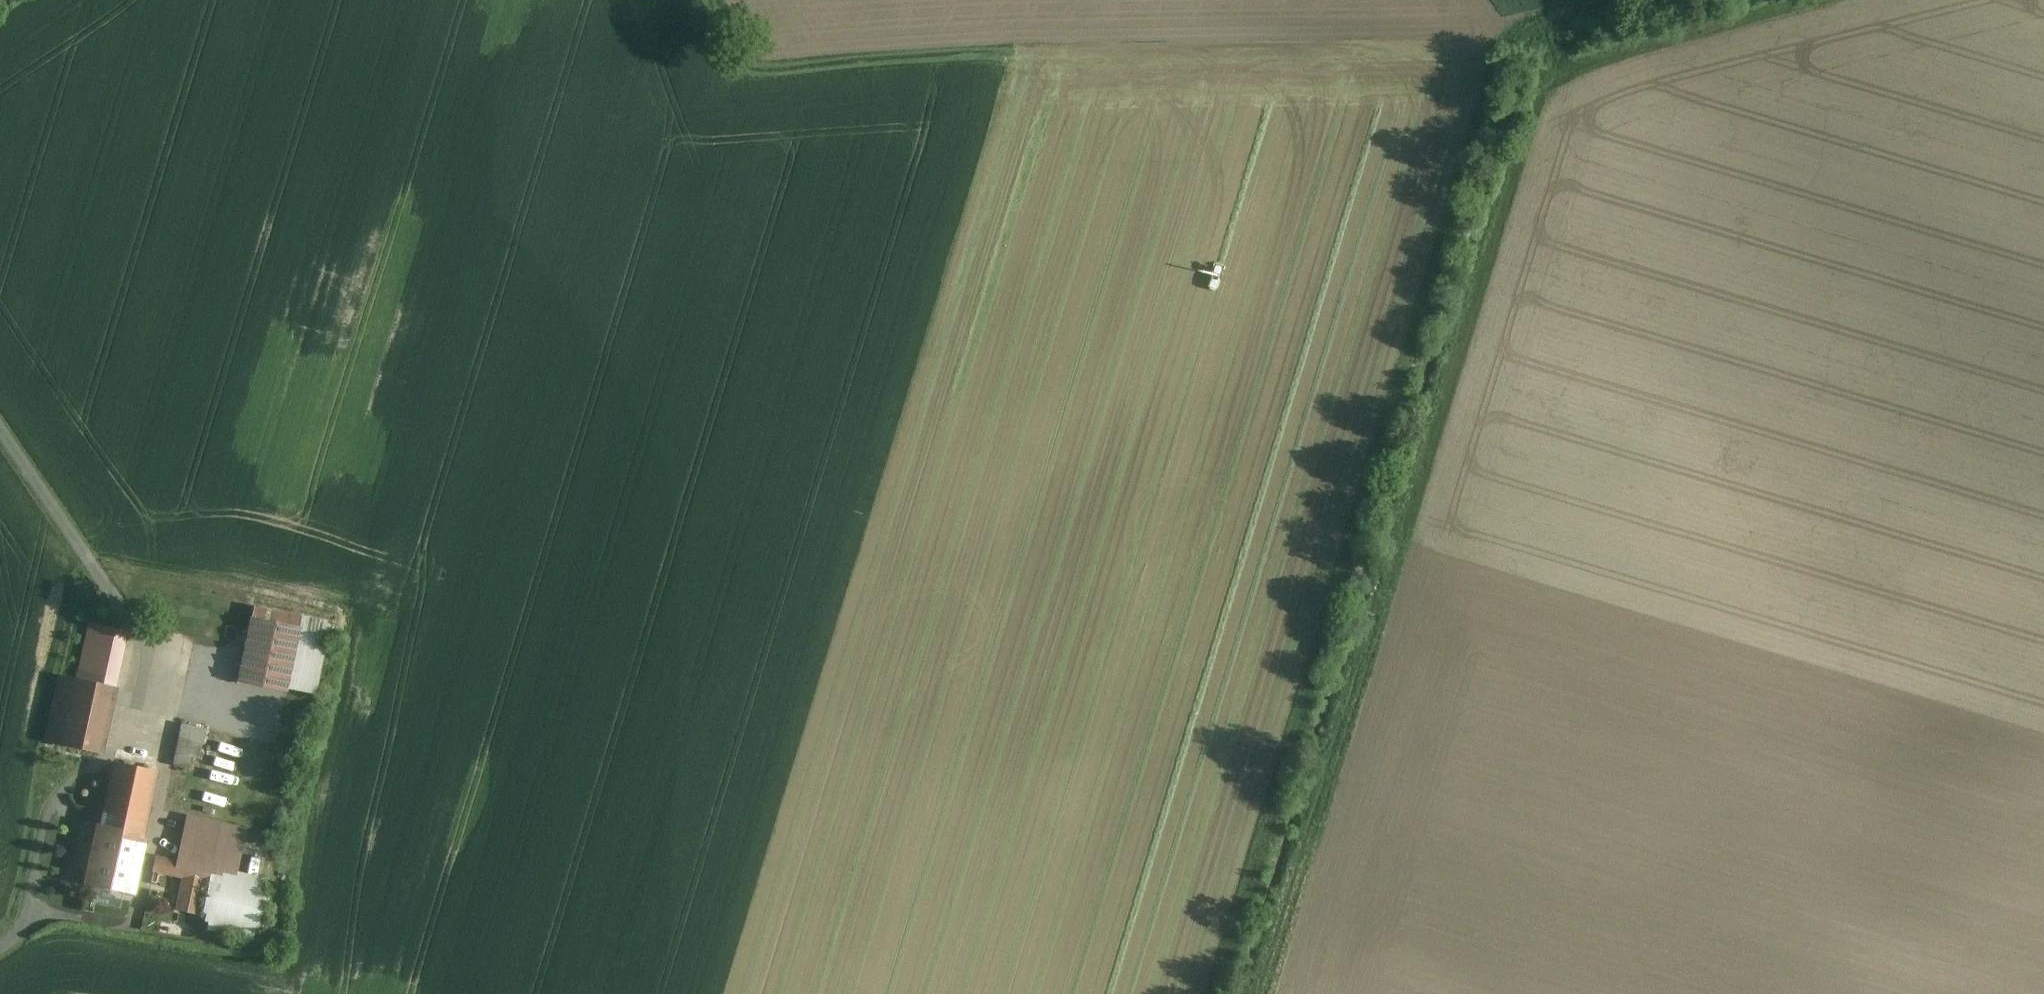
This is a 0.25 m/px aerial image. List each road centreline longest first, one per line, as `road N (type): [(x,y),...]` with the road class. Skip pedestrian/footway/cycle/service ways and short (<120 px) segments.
road 1 (track): [(711,0),(750,65),(1018,53)]

